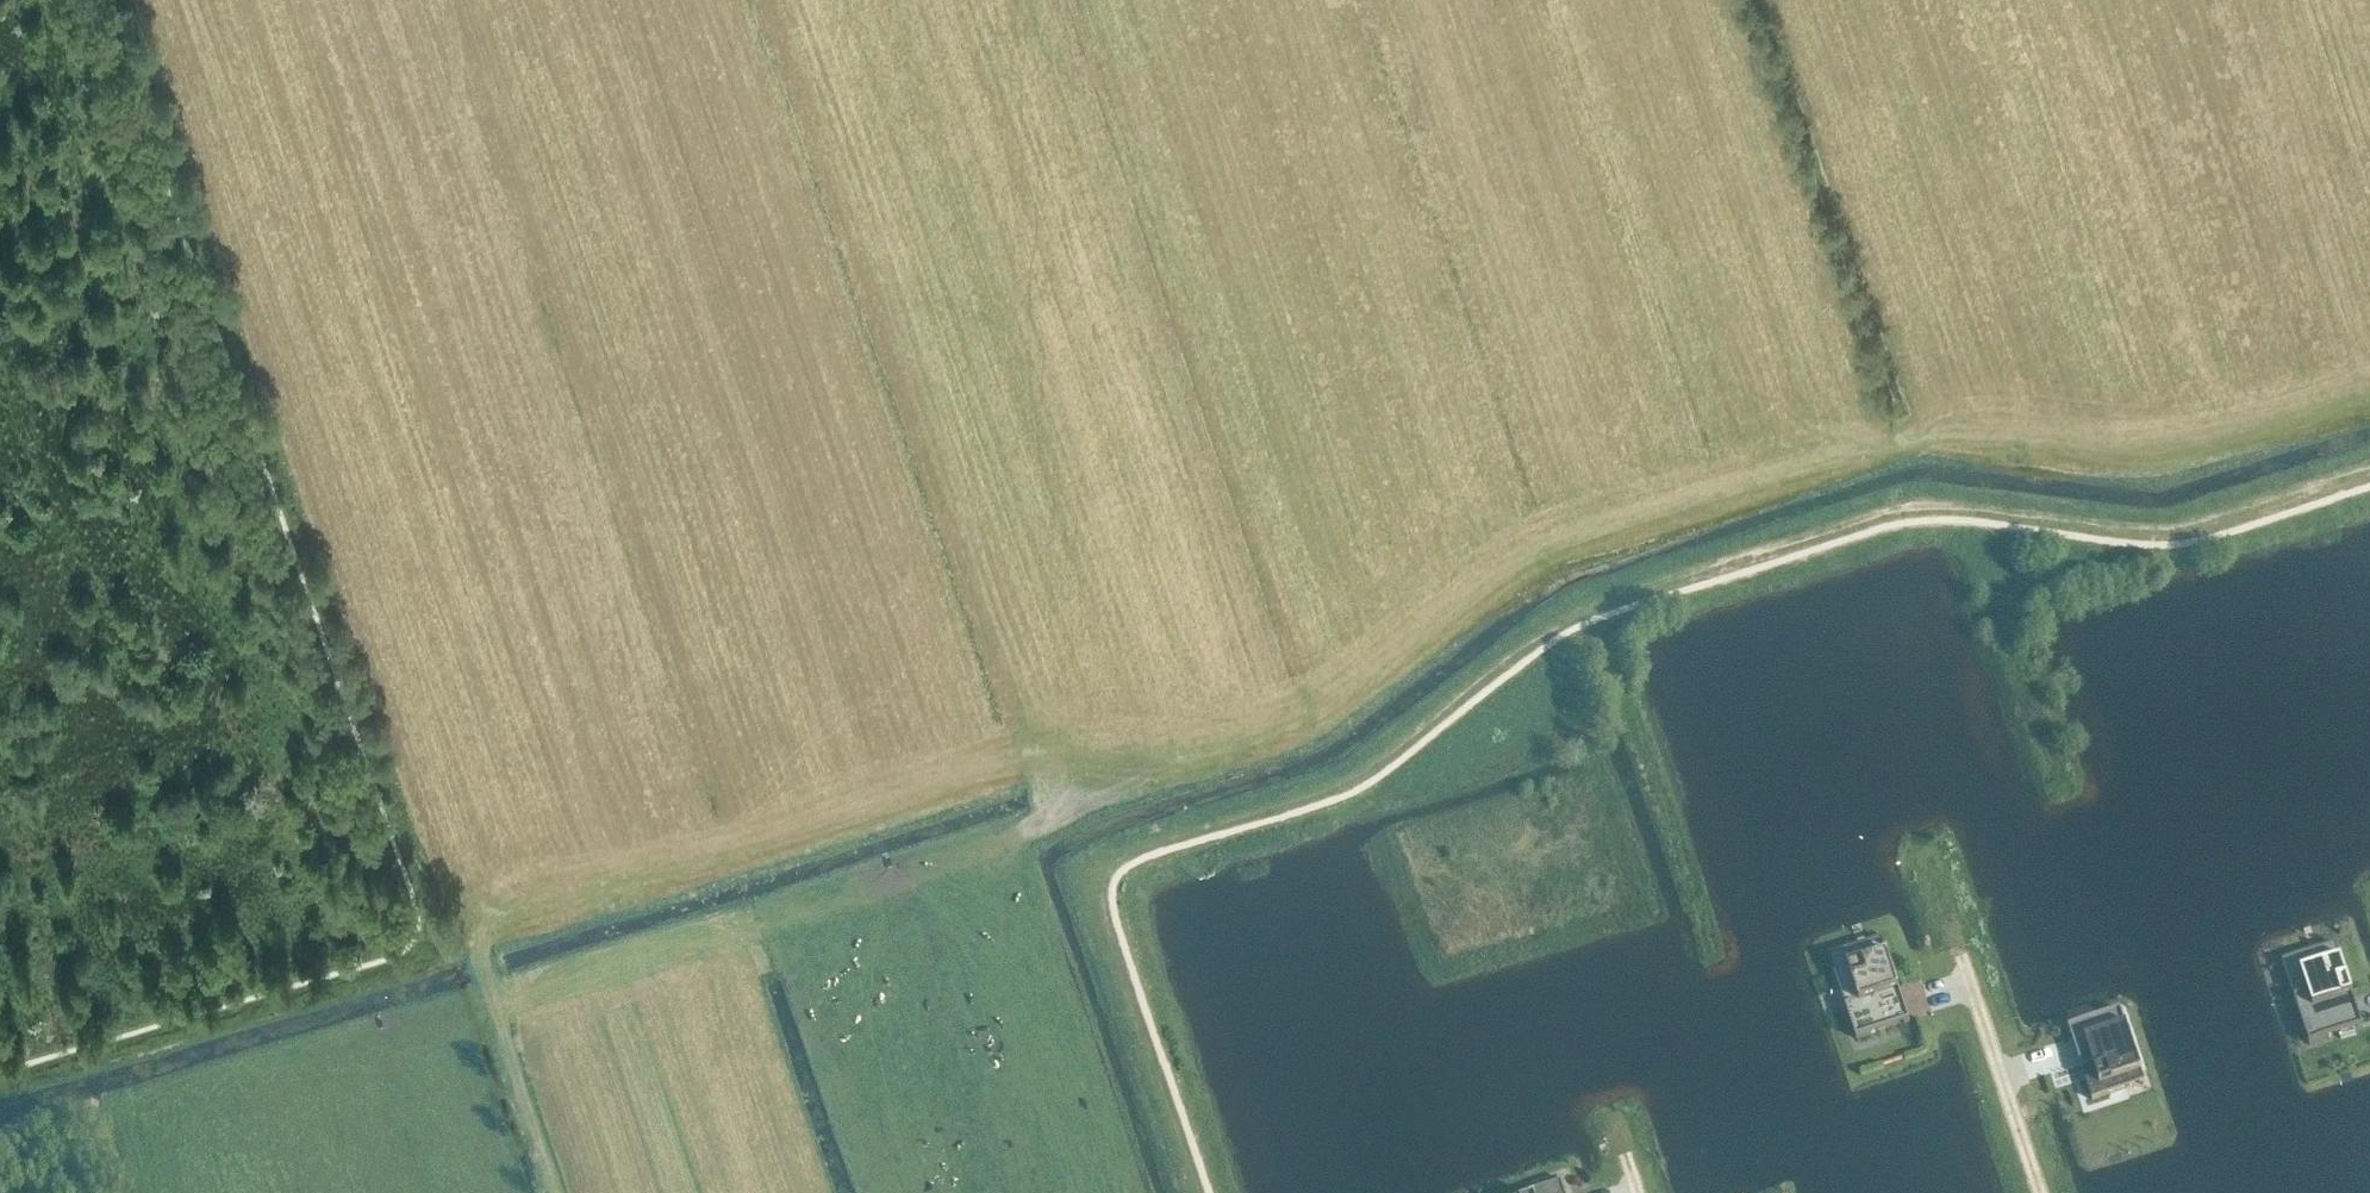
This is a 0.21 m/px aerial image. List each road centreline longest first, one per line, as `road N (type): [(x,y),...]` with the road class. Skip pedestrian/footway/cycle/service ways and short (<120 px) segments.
road 1 (residential): [(1959,954),(2039,1192)]

